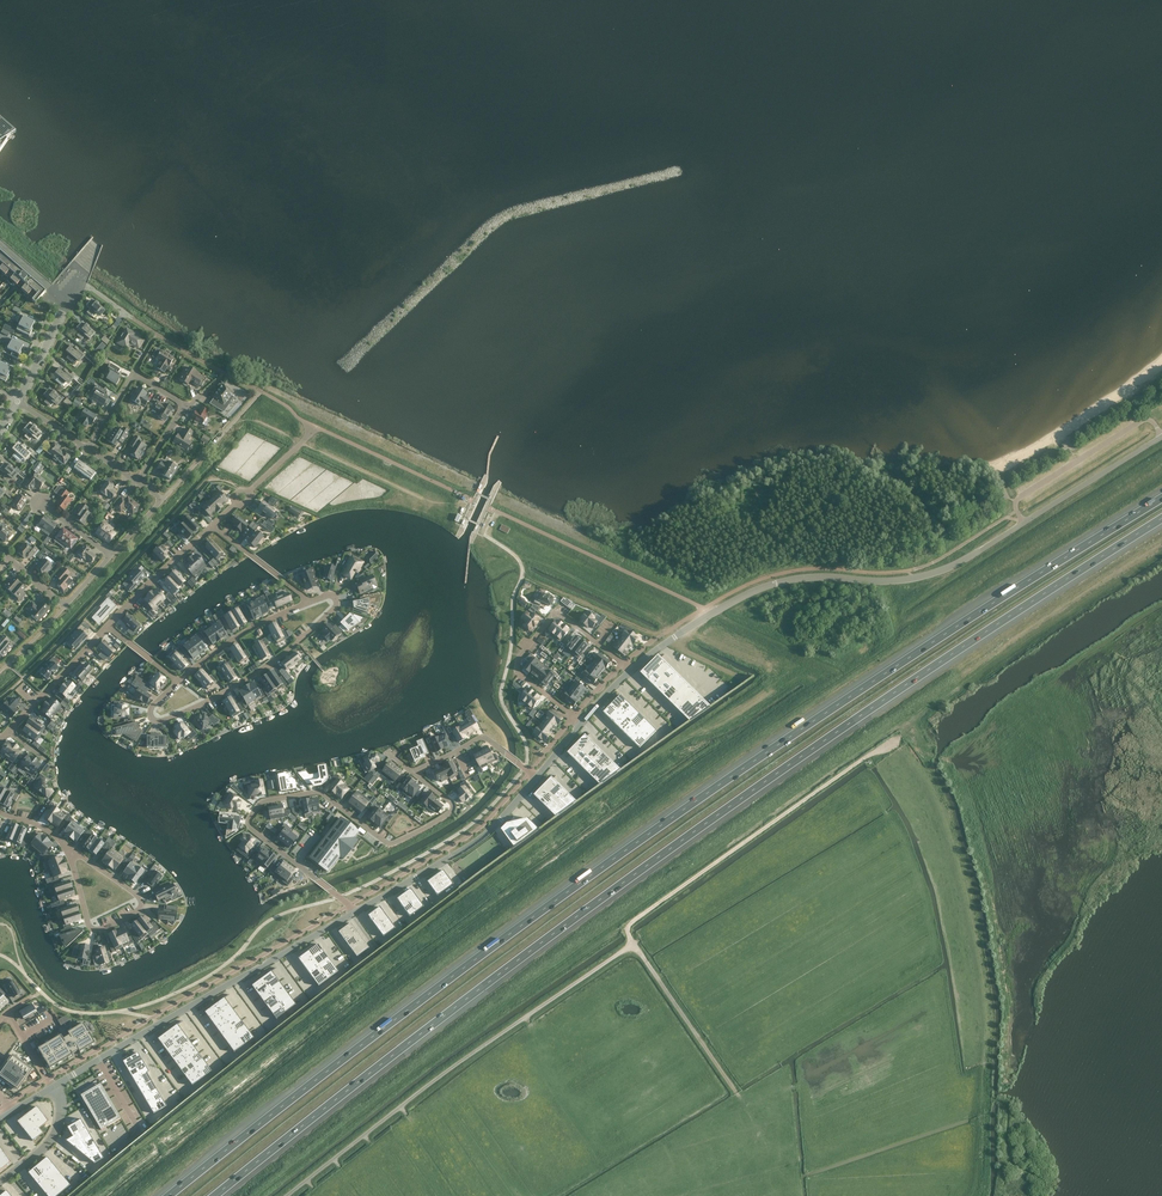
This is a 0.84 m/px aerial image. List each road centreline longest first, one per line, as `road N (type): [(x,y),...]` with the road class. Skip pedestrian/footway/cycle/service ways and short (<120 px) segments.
road 1 (motorway): [(1161,497),(666,820),(364,1039),(166,1195)]
road 2 (motorway): [(215,1195),(676,844),(1161,520)]
road 3 (unclassified): [(287,1195),(625,947),(633,946),(736,1092)]
road 4 (residential): [(356,910),(251,828),(250,817),(276,799),(322,793),(392,844),(452,812),(413,772)]
road 5 (unclassified): [(630,668),(753,591),(806,578),(916,580),(972,557)]
road 6 (track): [(633,946),(630,924),(902,736)]
road 7 (unclassified): [(53,1087),(356,910)]
road 8 (residential): [(309,601),(328,596),(336,604),(254,678),(215,701),(152,718),(151,707),(177,680)]
road 9 (residential): [(581,721),(517,669),(556,612),(630,668)]
road 10 (unclassified): [(356,910),(483,836),(536,777)]
road 11 (unclassified): [(1161,435),(972,557)]
road 12 (residential): [(140,895),(141,910),(112,926),(91,926),(63,843)]
road 13 (residential): [(177,680),(227,642),(309,601)]
road 14 (residential): [(213,525),(108,626)]
road 15 (residential): [(108,626),(9,731)]
road 16 (residential): [(413,772),(484,738),(536,777)]
road 17 (residential): [(213,525),(309,601)]
road 18 (residential): [(53,1087),(61,1121),(48,1144),(0,1179)]

